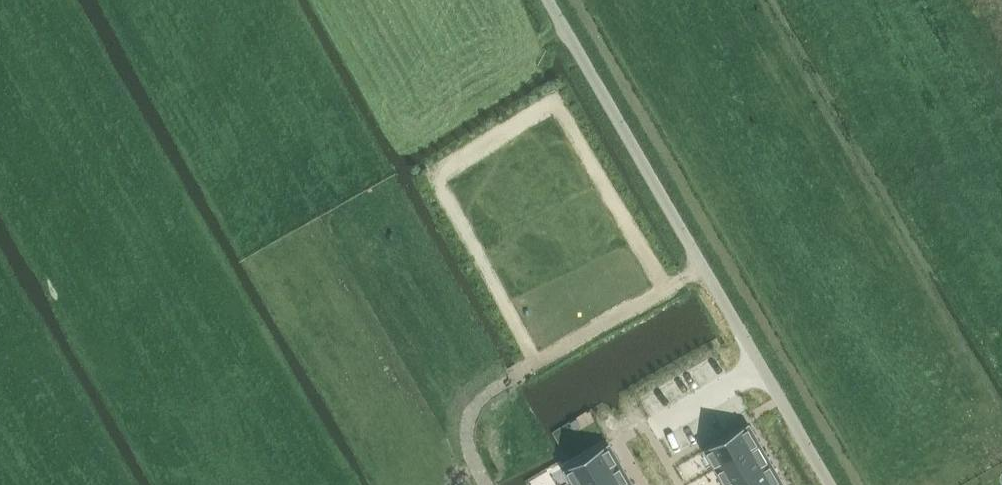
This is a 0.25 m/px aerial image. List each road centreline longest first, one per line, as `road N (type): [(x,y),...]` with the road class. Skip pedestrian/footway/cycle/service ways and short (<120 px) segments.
road 1 (track): [(666,289),(566,112),(551,106),(445,169),(440,183),(537,363)]
road 2 (track): [(705,267),(476,406),(470,451),(487,484)]
road 3 (unclassified): [(550,0),(695,250)]
road 4 (residential): [(831,484),(762,363)]
road 5 (residential): [(762,363),(695,250)]
road 6 (residential): [(649,429),(762,363)]

